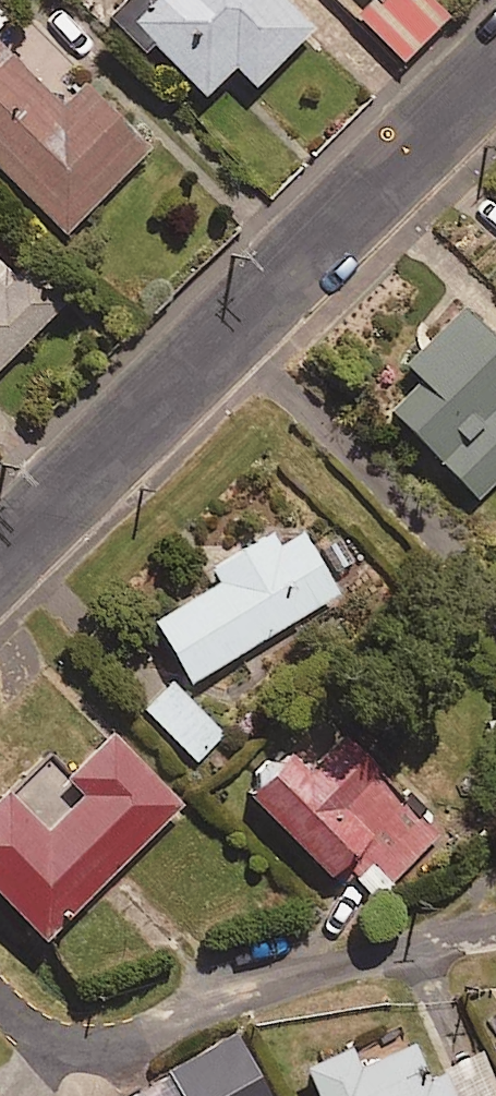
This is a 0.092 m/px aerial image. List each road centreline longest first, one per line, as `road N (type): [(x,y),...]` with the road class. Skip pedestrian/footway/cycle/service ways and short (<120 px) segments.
road 1 (tertiary): [(0,557),(495,64)]
road 2 (residential): [(0,1003),(52,1035),(132,1037),(230,996),(495,928)]

